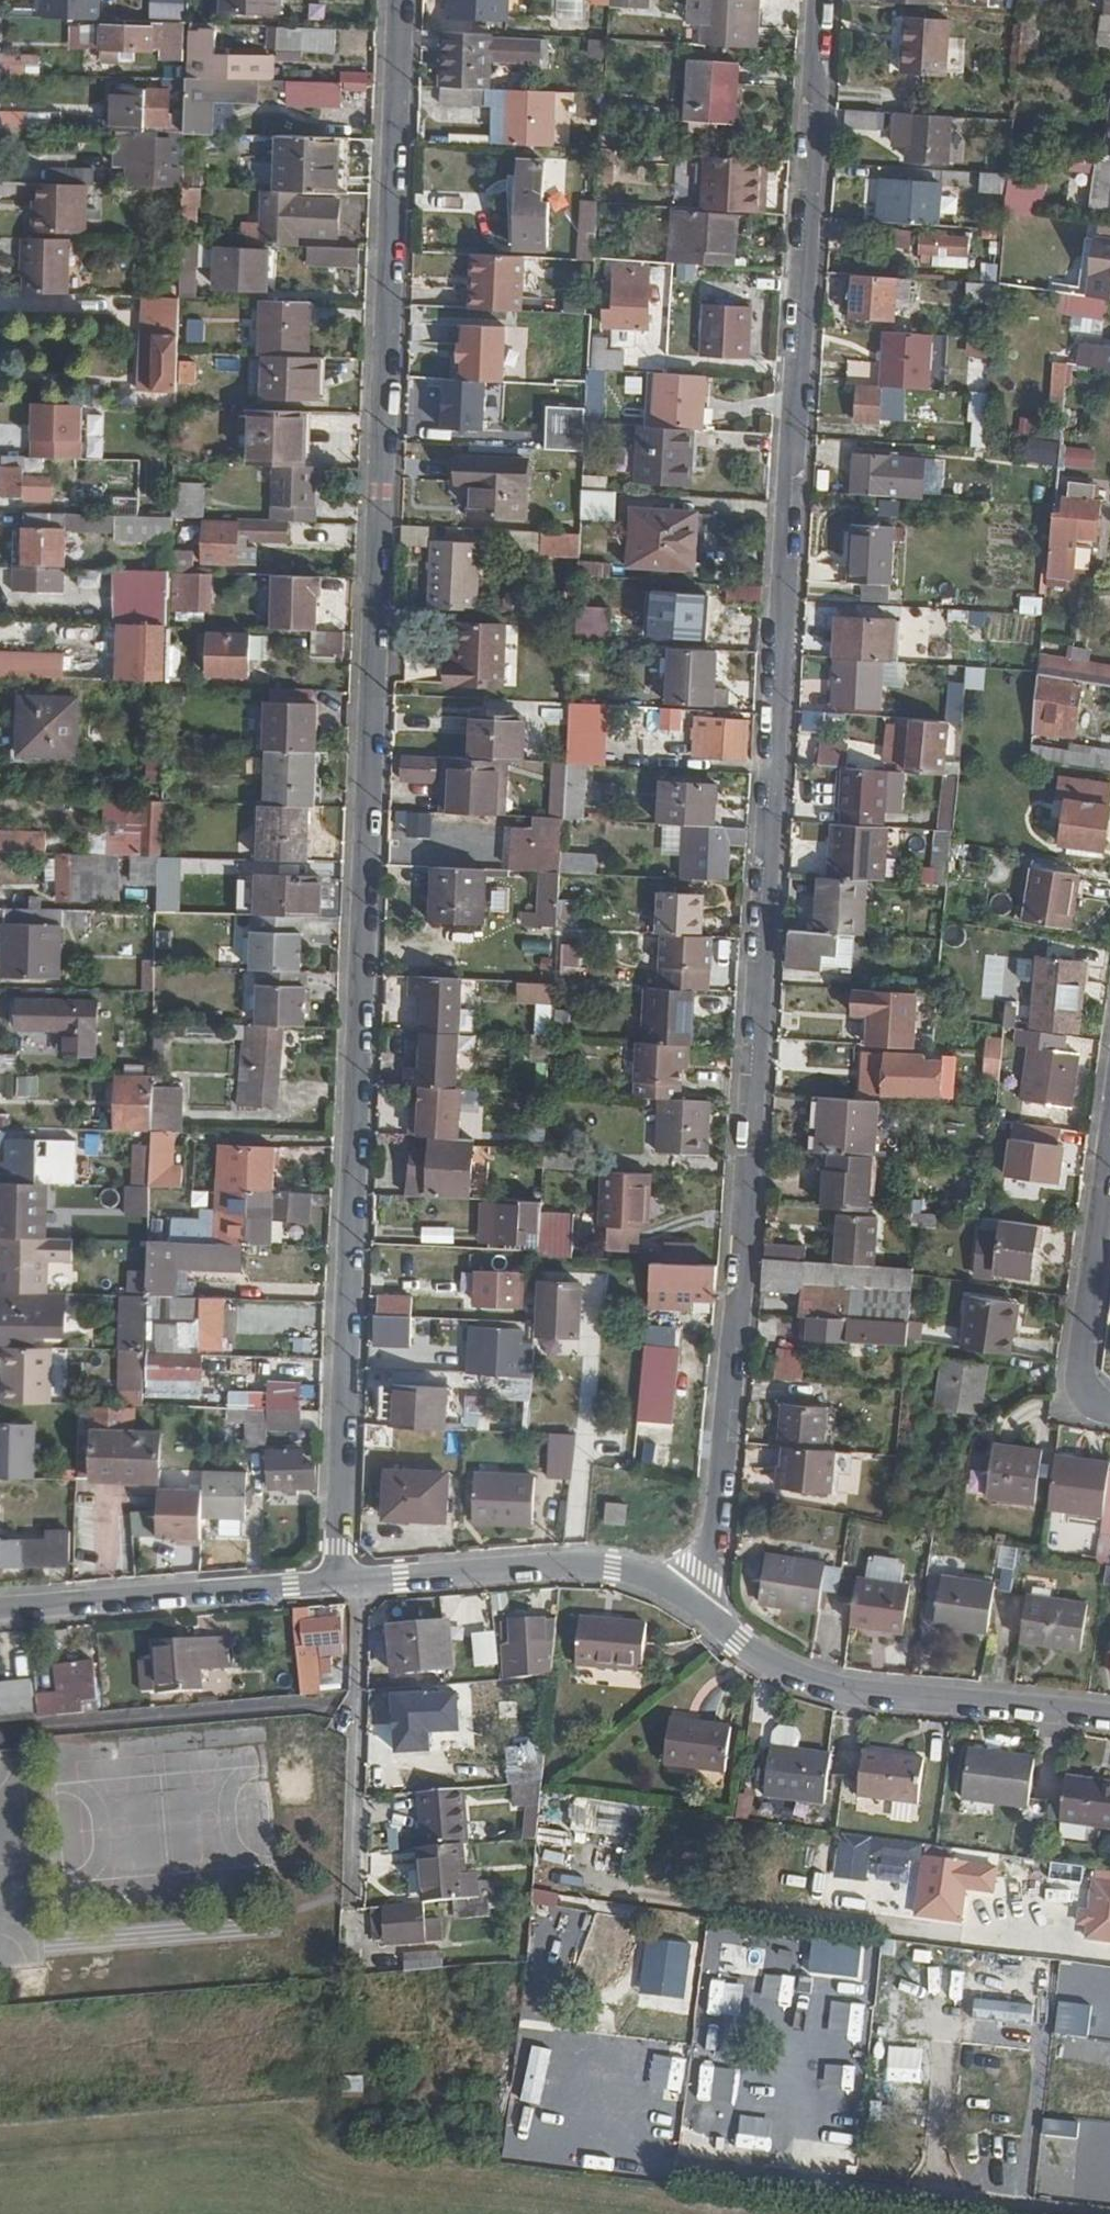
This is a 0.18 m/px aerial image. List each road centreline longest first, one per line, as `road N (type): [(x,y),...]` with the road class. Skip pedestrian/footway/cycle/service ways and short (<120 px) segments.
road 1 (residential): [(810,0),(712,1534),(704,1576),(689,1597)]
road 2 (residential): [(338,1580),(401,0)]
road 3 (track): [(574,2116),(651,2155),(1093,2213)]
road 4 (unclassified): [(689,1597),(786,1670),(855,1688),(1109,1713)]
road 5 (unclassified): [(338,1580),(579,1562),(613,1565),(689,1597)]
road 6 (residential): [(0,1609),(338,1580)]
road 7 (residential): [(1109,1155),(1082,1362),(1088,1391),(1109,1409)]

